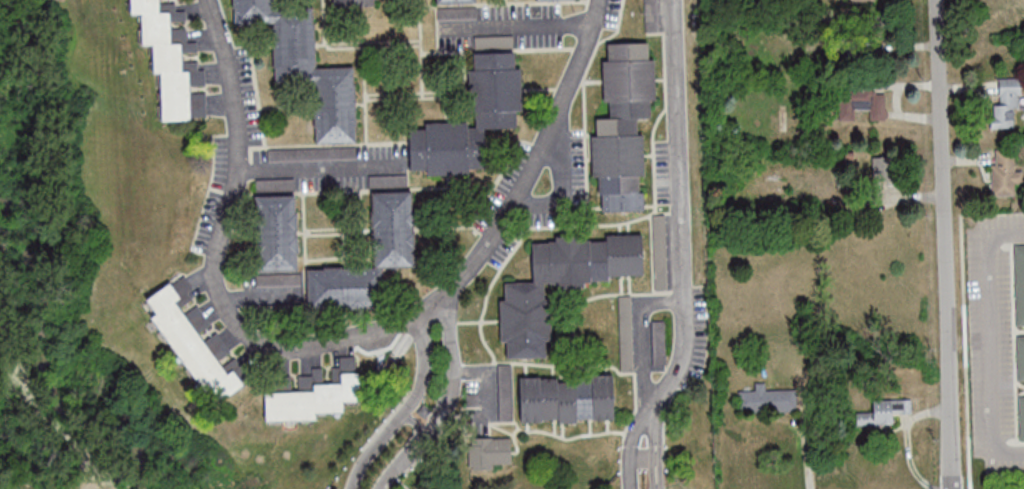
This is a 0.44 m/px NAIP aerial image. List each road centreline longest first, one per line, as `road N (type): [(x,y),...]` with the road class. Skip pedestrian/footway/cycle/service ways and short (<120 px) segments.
road 1 (residential): [(433,302),(412,320),(311,345),(267,345),(228,312),(217,253),(240,143),(239,97),(211,0)]
road 2 (residential): [(952,488),(936,0)]
road 3 (residential): [(649,448),(683,342),(675,0)]
road 4 (residential): [(433,302),(478,265),(540,161),(598,0)]
road 5 (residential): [(372,488),(434,400),(441,365),(433,302)]
road 6 (residential): [(235,166),(403,164)]
road 7 (residential): [(591,22),(440,28)]

